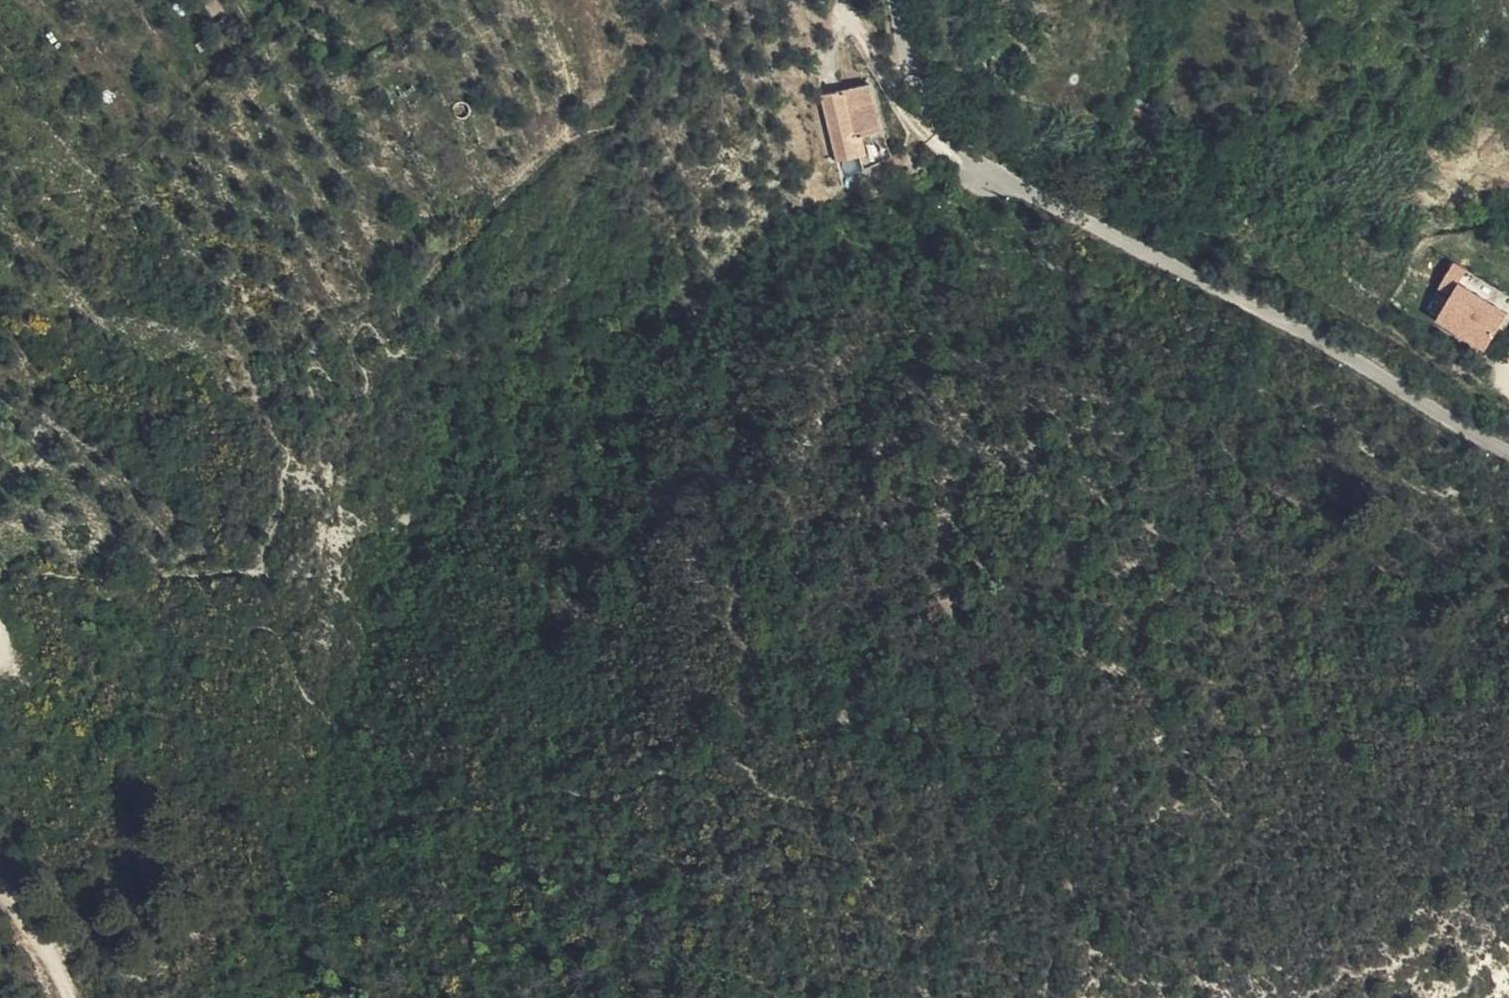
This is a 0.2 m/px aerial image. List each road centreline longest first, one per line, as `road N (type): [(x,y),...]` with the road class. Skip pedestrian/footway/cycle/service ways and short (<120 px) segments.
road 1 (residential): [(1508,454),(1285,322),(983,163),(938,125),(905,55),(892,0)]

